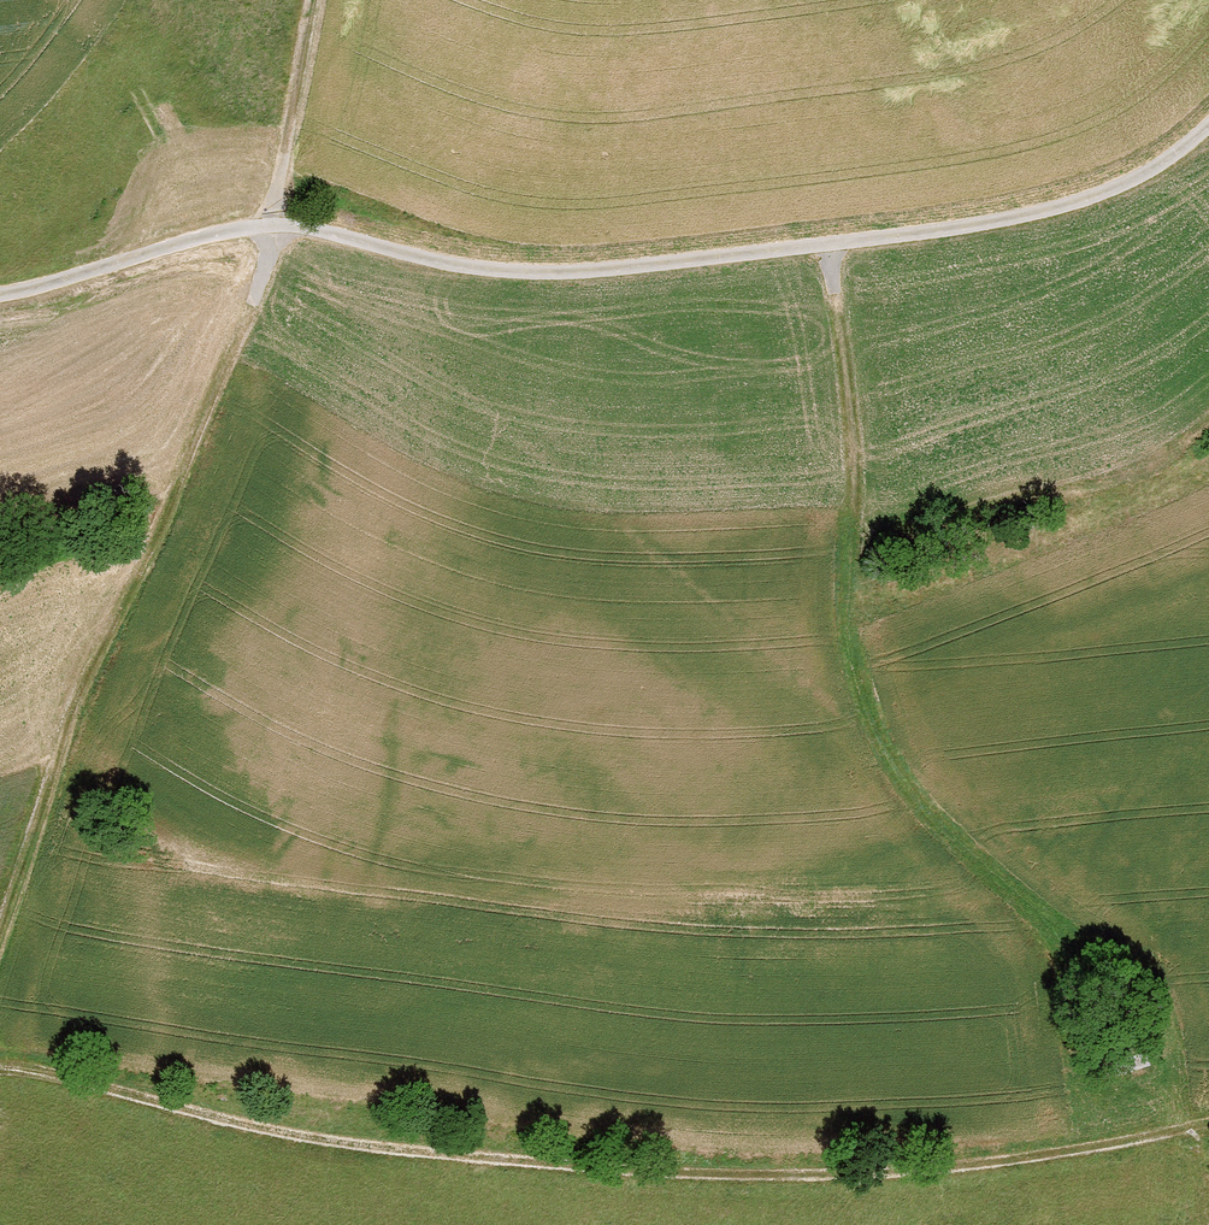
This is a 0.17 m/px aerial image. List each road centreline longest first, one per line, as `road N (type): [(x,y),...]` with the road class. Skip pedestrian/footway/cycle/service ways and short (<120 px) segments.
road 1 (track): [(0,289),(211,232),(314,226),(429,258),(559,272),(996,220),(1129,177),(1208,121)]
road 2 (track): [(1193,1130),(923,1172),(594,1166),(267,1126),(0,1065)]
road 3 (track): [(0,917),(251,299),(309,0)]
road 4 (track): [(1106,965),(929,804),(860,702),(847,579),(851,386),(827,240)]

